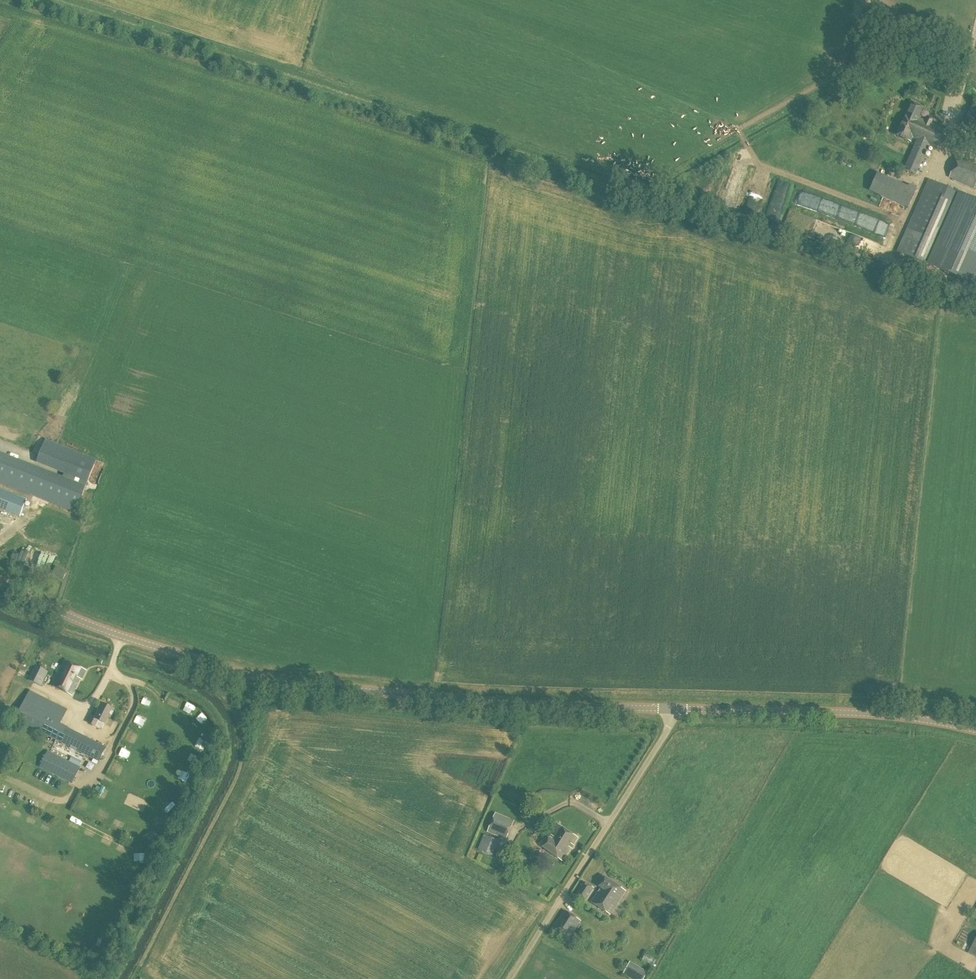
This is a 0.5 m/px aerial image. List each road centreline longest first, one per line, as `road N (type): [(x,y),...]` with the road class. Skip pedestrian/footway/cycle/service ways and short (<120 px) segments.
road 1 (tertiary): [(975,730),(875,714),(454,703),(282,681),(122,636),(0,583)]

